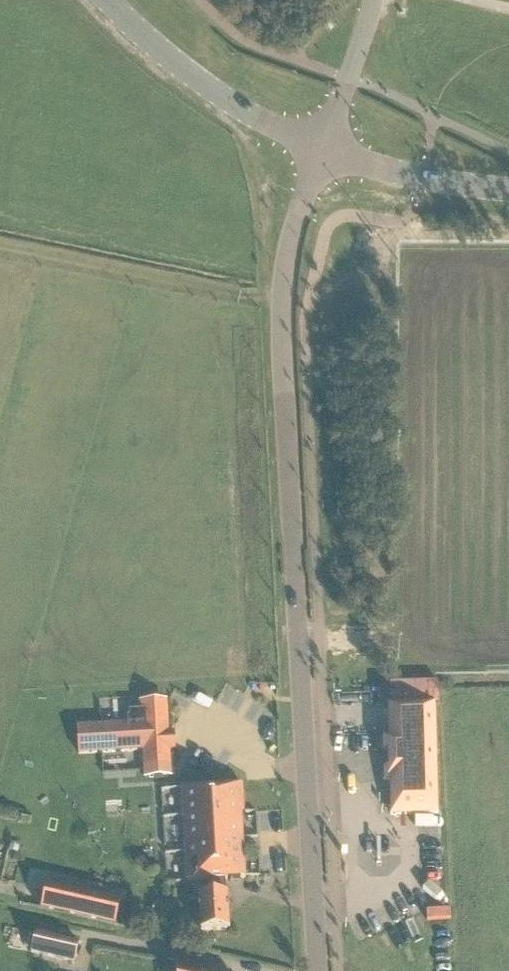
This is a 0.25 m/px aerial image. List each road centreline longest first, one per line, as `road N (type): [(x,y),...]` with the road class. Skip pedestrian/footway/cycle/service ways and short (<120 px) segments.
road 1 (tertiary): [(325,970),(287,308),(292,259),(326,150)]
road 2 (tertiary): [(326,150),(193,78),(107,0)]
road 3 (tertiary): [(326,150),(376,170),(508,191)]
road 4 (unclassified): [(374,0),(326,150)]

